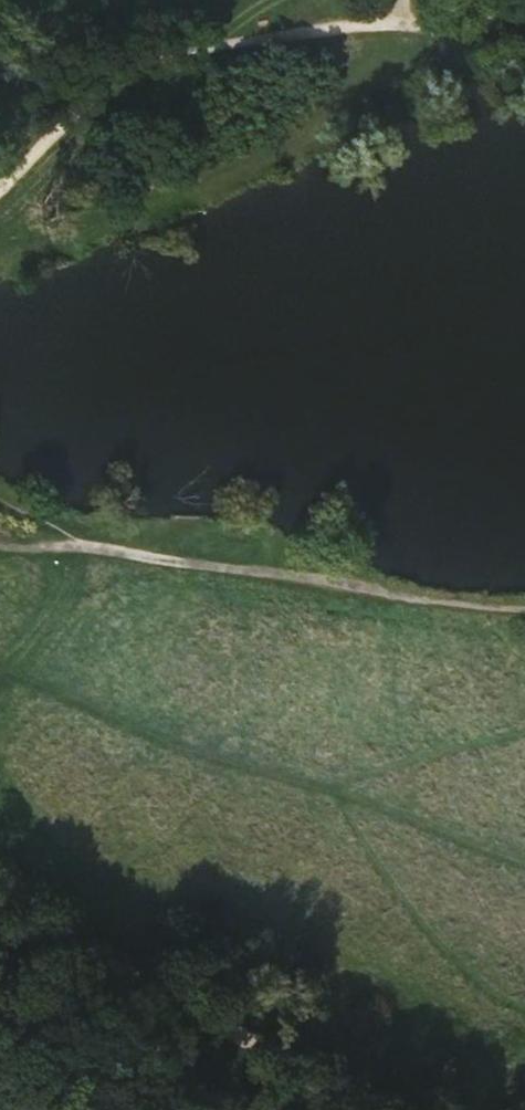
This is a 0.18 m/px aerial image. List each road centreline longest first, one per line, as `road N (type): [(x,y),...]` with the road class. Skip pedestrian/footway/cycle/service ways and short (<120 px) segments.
road 1 (track): [(382,1109),(282,1048),(120,972),(0,865)]

